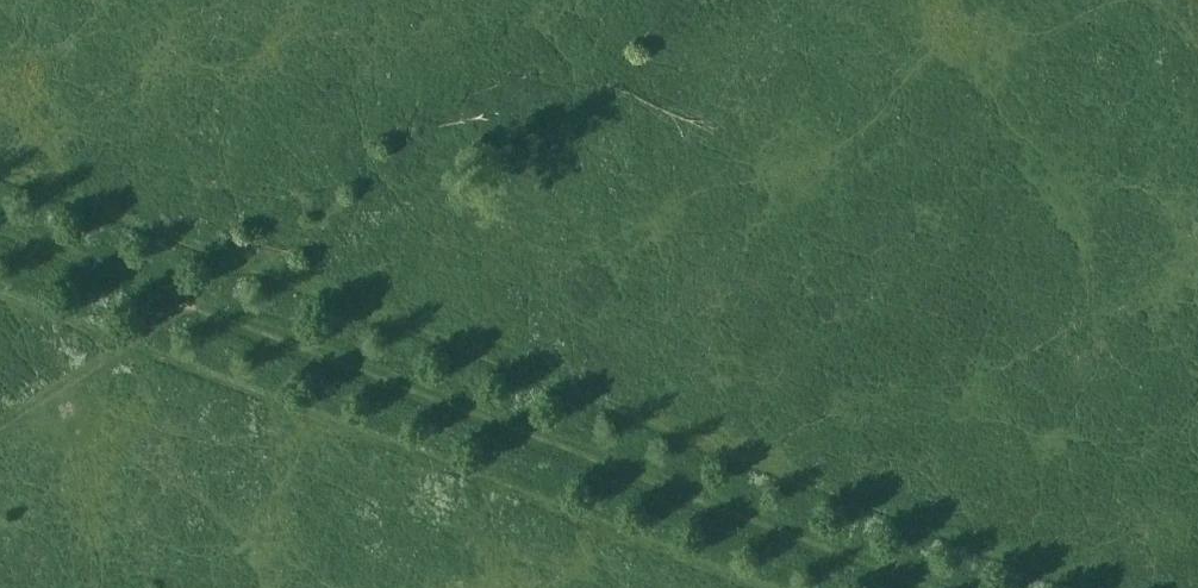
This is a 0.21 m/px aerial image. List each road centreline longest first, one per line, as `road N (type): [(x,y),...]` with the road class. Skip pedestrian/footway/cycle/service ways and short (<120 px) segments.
road 1 (track): [(0,236),(910,587)]

